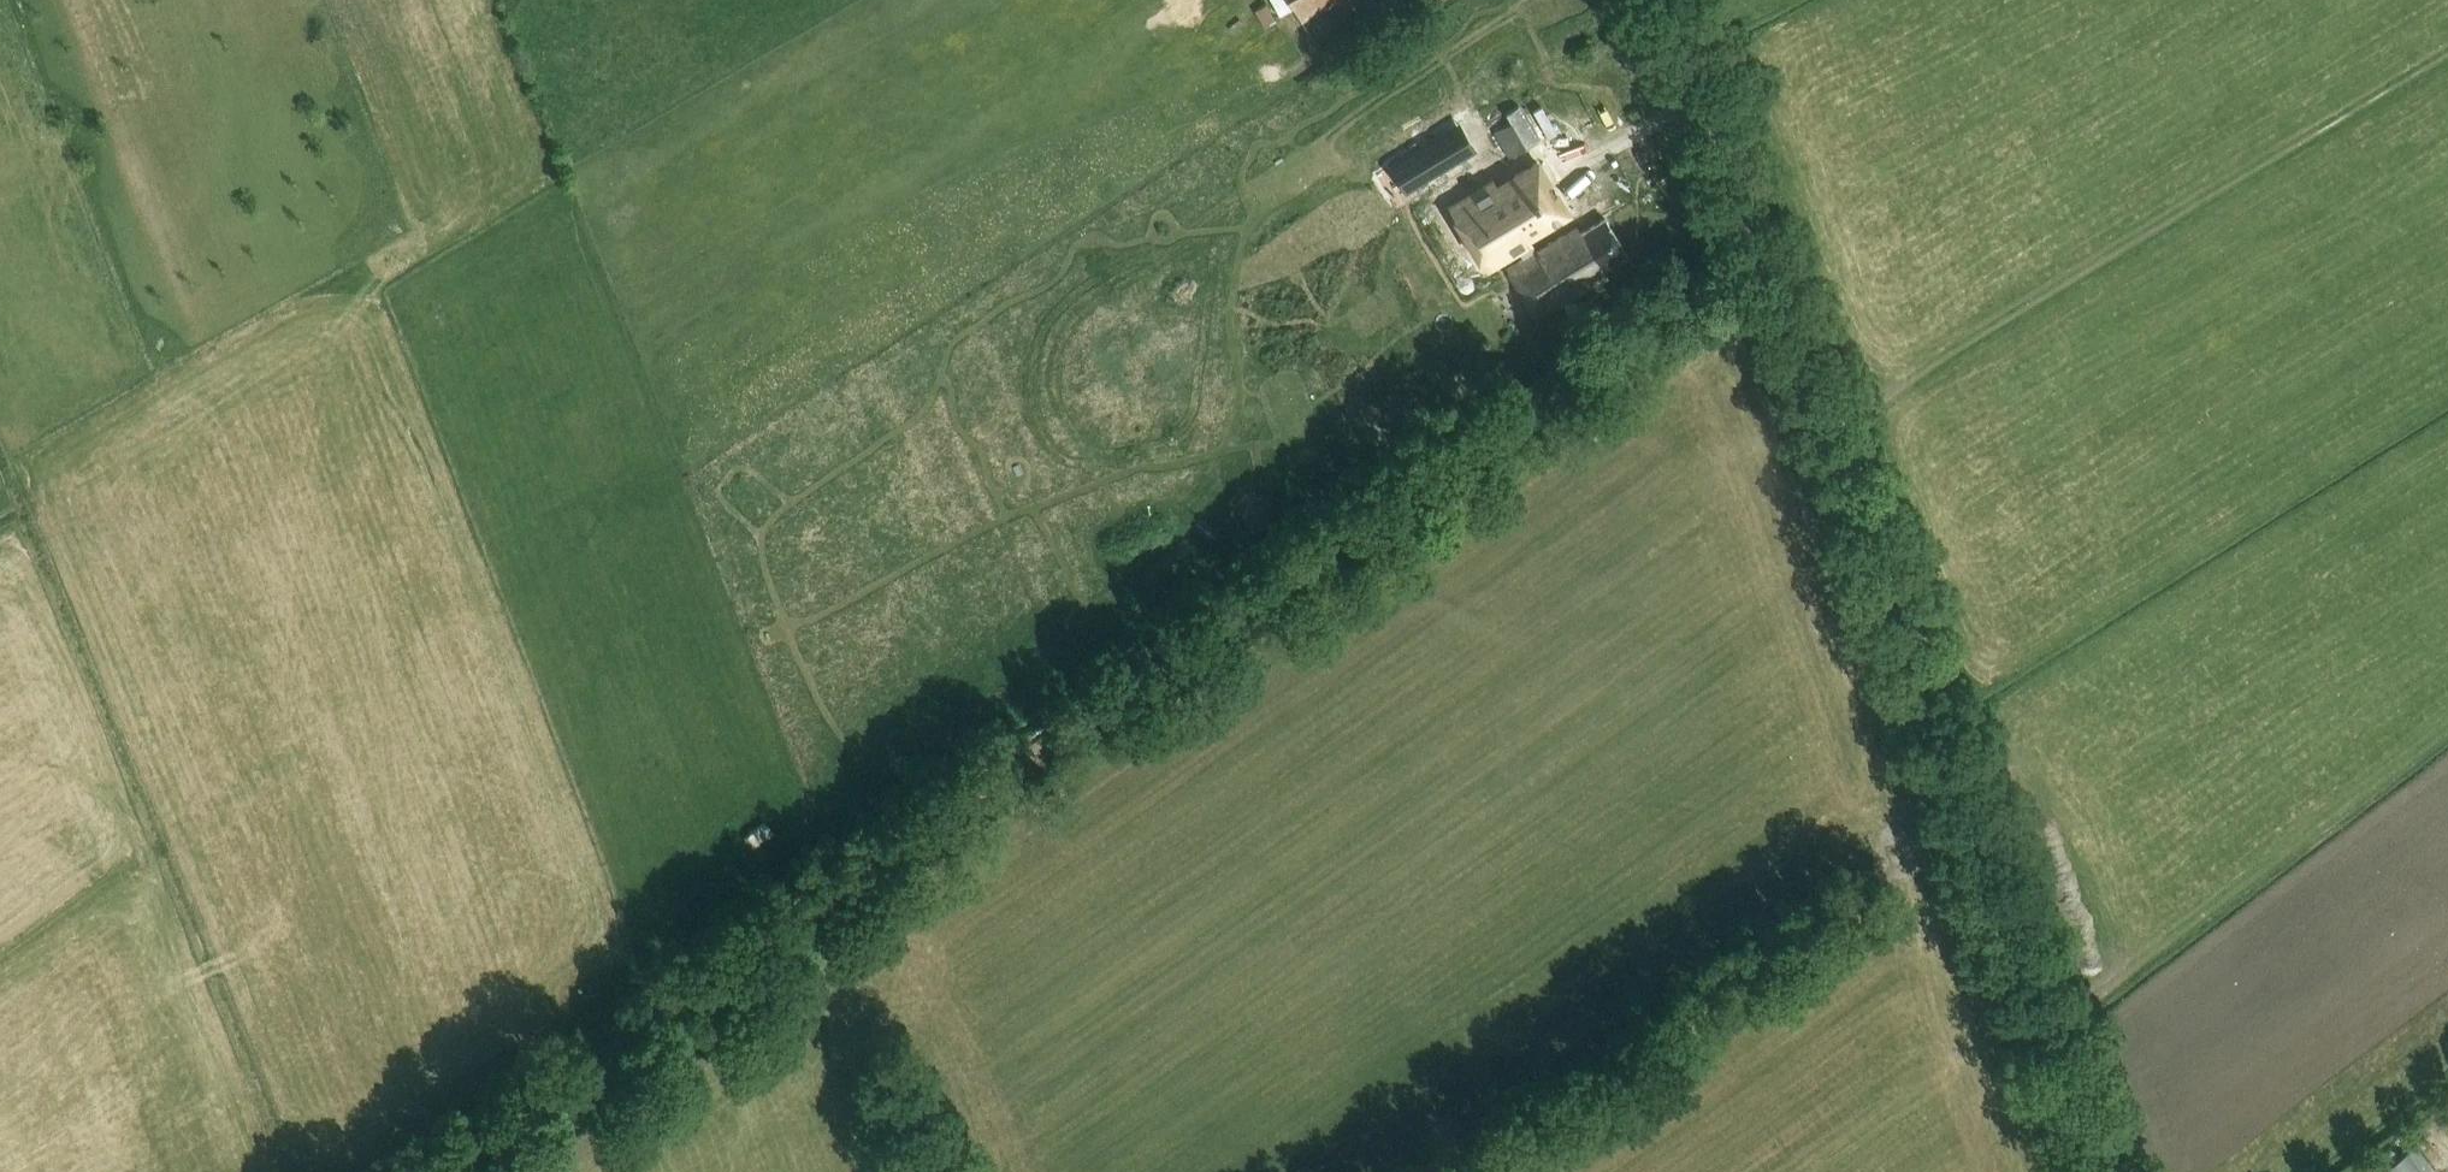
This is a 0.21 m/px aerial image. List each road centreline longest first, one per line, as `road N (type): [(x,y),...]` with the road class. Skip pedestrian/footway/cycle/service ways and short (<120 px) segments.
road 1 (track): [(435,1171),(1767,247)]
road 2 (tertiary): [(2114,1171),(1676,0)]

